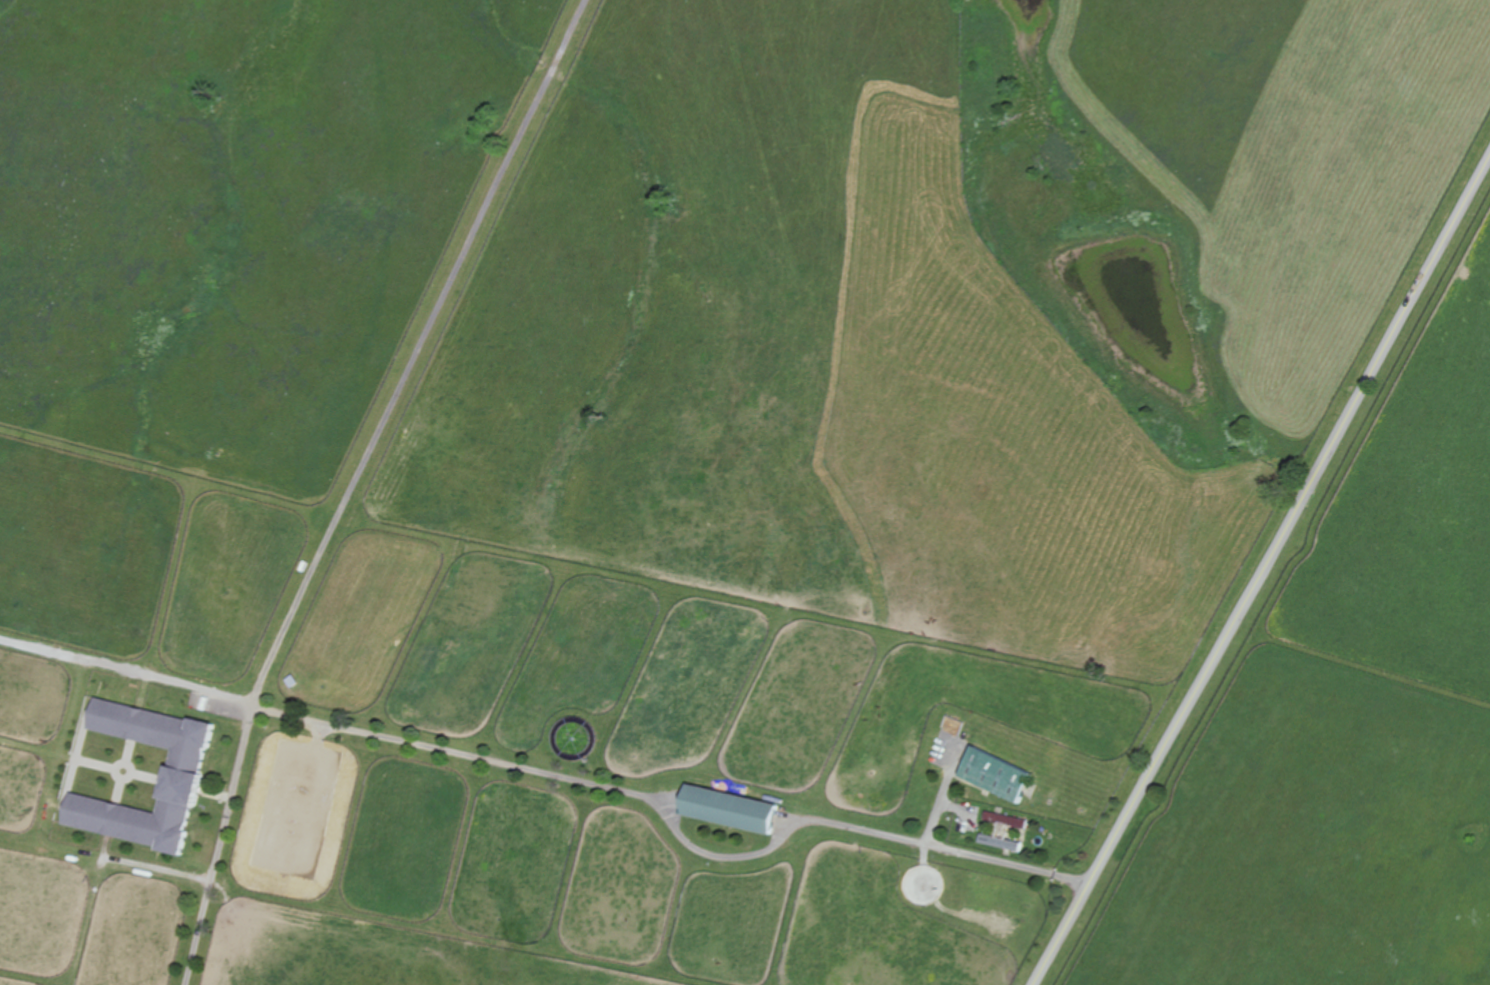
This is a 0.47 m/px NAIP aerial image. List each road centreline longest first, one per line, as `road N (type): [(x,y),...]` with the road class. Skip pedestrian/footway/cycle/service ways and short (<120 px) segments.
road 1 (secondary): [(1489,161),(1036,984)]

